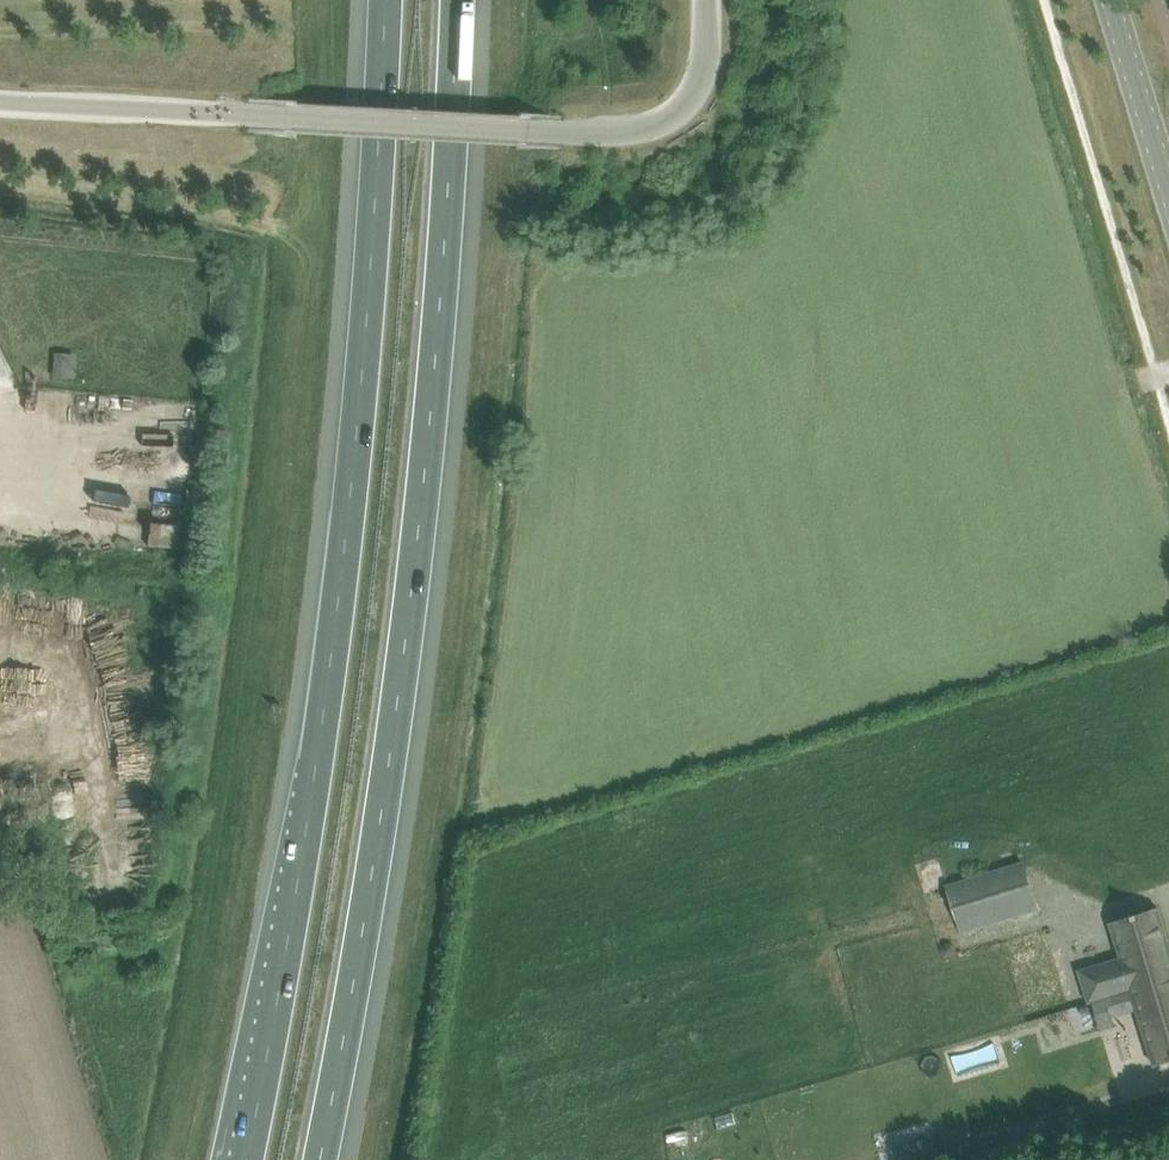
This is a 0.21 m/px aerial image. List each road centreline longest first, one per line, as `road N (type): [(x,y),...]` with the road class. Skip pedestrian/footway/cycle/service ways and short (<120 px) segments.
road 1 (motorway): [(321,1159),(412,629),(436,420),(460,0)]
road 2 (motorway): [(381,0),(355,405),(313,772),(245,1159)]
road 3 (unclassified): [(711,0),(712,61),(701,94),(679,119),(644,133),(295,117)]
road 4 (unclassified): [(0,102),(295,117)]
road 5 (tertiary): [(1168,196),(1108,0)]

